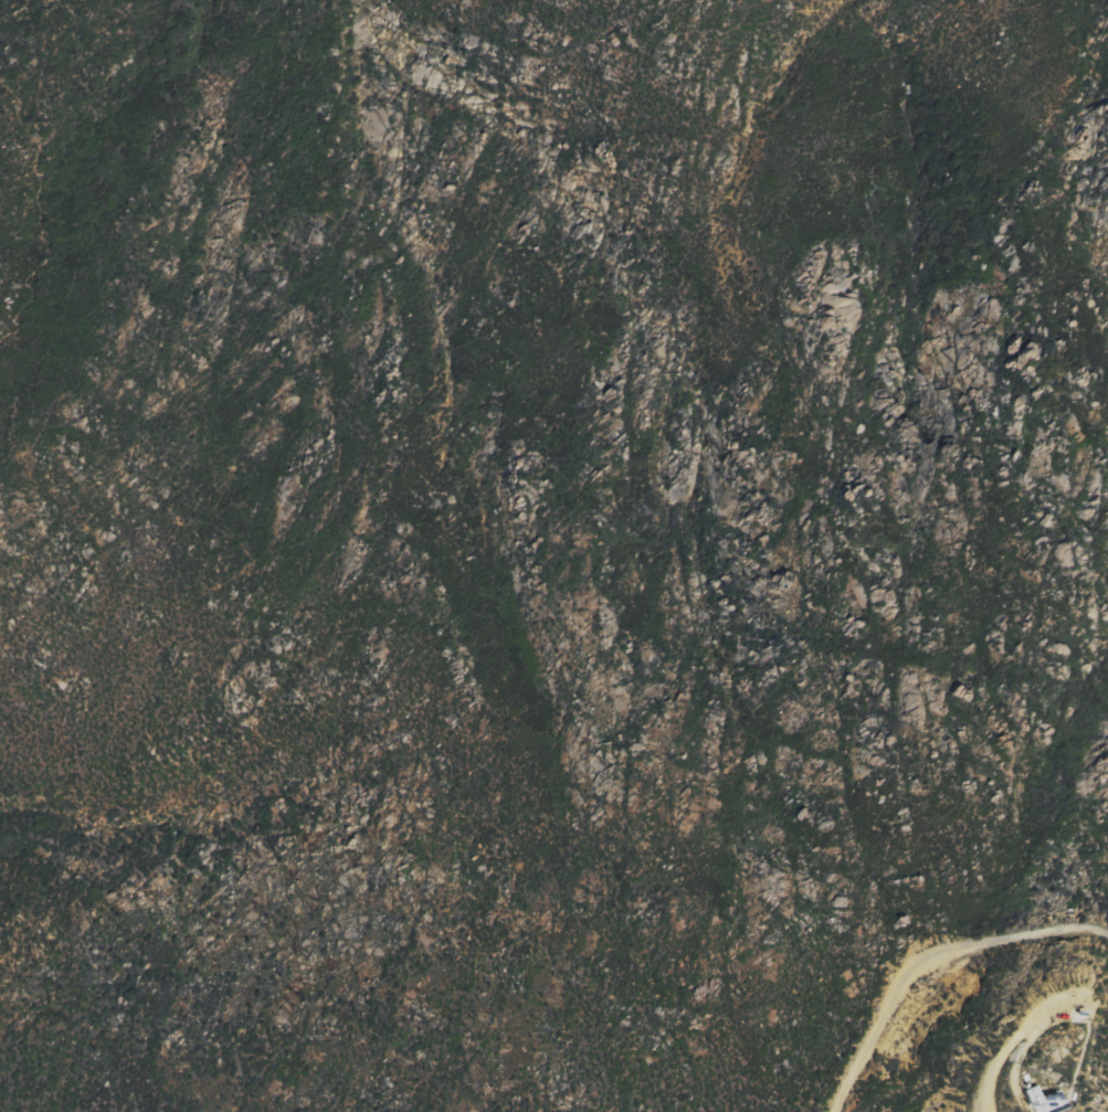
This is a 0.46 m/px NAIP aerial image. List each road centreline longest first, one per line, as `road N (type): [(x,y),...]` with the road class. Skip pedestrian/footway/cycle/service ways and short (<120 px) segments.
road 1 (track): [(836,1111),(904,976),(926,956),(1064,930),(1107,941)]
road 2 (track): [(984,1111),(1011,1051),(1038,1019),(1067,1008),(1017,1070),(1012,1093),(1020,1111)]

